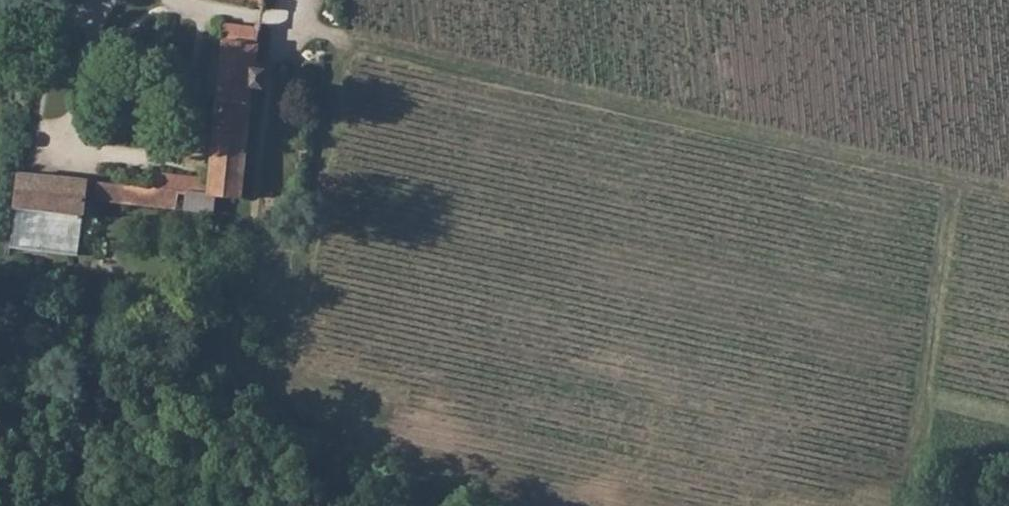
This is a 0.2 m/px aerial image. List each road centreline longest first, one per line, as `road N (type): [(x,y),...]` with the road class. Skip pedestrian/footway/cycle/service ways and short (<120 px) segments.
road 1 (track): [(1008,194),(333,41),(289,14)]
road 2 (track): [(955,182),(912,489)]

